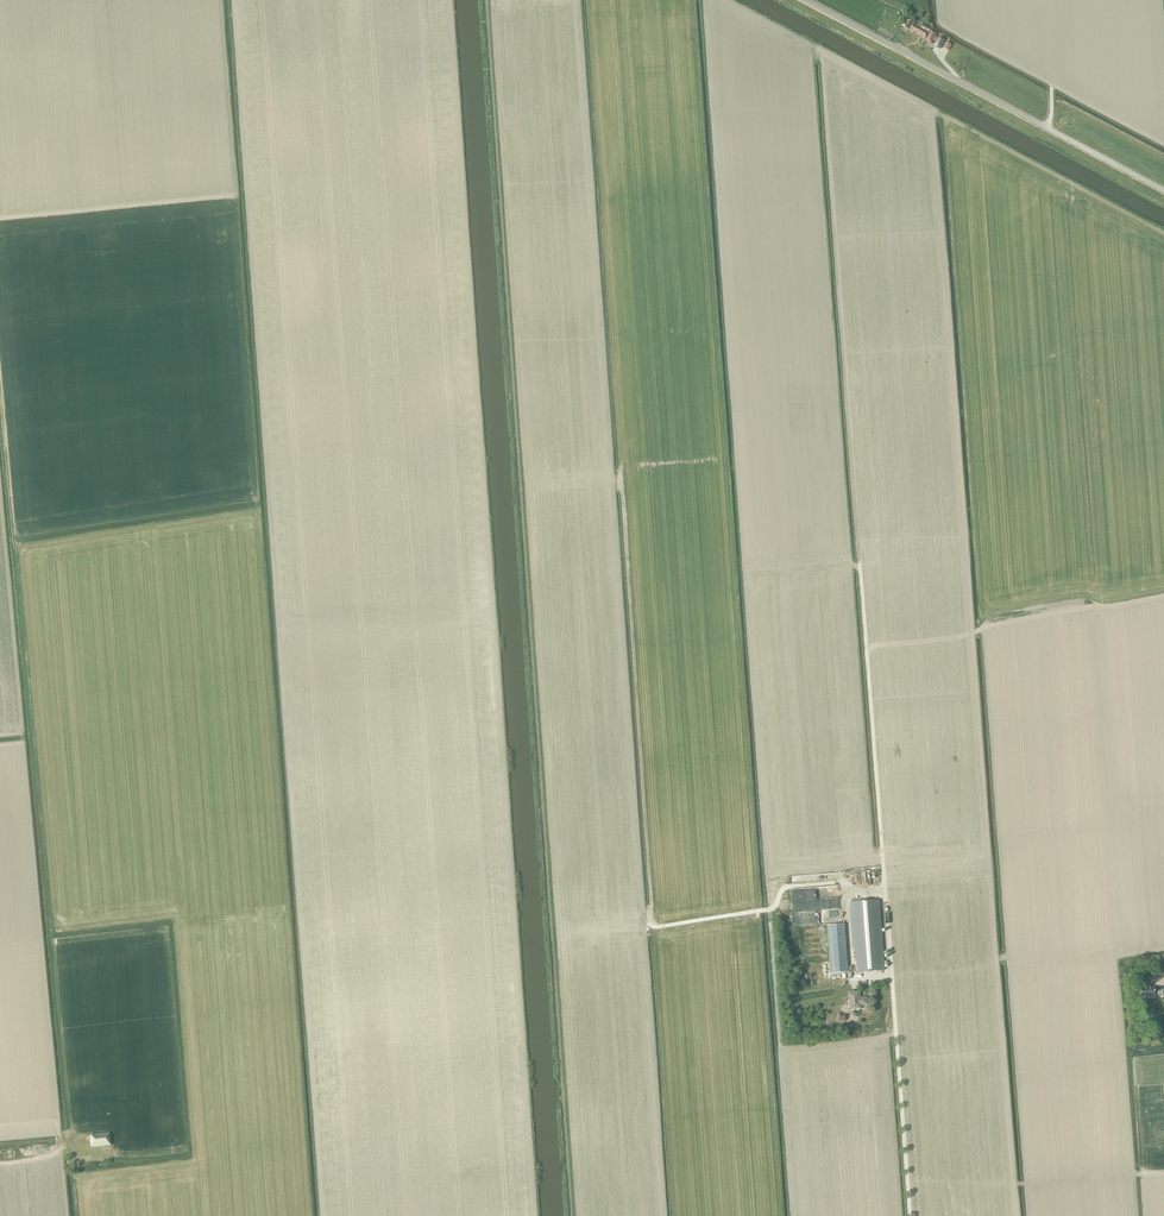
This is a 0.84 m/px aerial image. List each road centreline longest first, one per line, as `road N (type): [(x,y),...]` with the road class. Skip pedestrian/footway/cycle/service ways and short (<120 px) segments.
road 1 (unclassified): [(1163,191),(804,0)]
road 2 (unclassified): [(910,1215),(884,876)]

